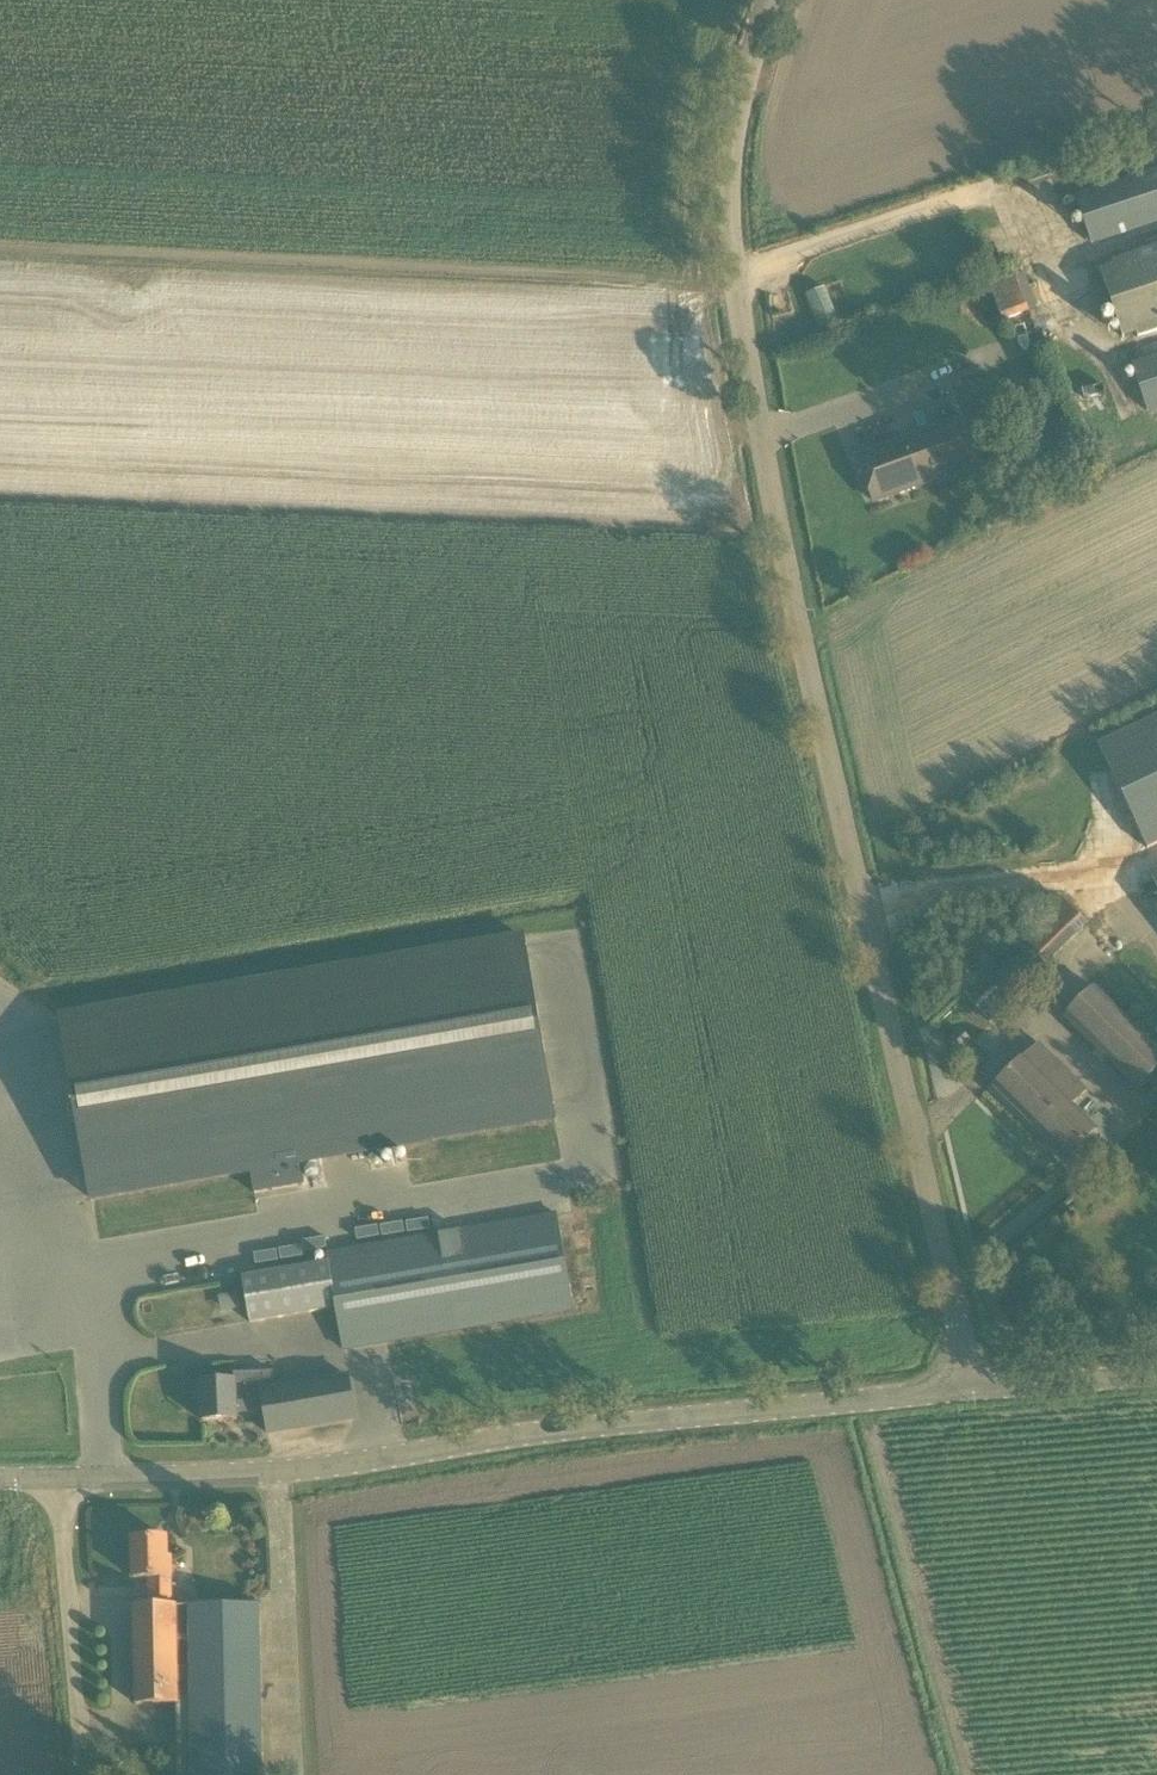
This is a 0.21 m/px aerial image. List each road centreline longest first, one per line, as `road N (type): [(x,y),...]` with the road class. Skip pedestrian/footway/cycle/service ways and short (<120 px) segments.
road 1 (unclassified): [(976,1395),(747,361),(740,185),(749,106),(784,0)]
road 2 (unclassified): [(61,1484),(643,1439),(976,1395)]
road 3 (unclassified): [(83,1774),(61,1484)]
road 4 (unclassified): [(976,1395),(1156,1382)]

